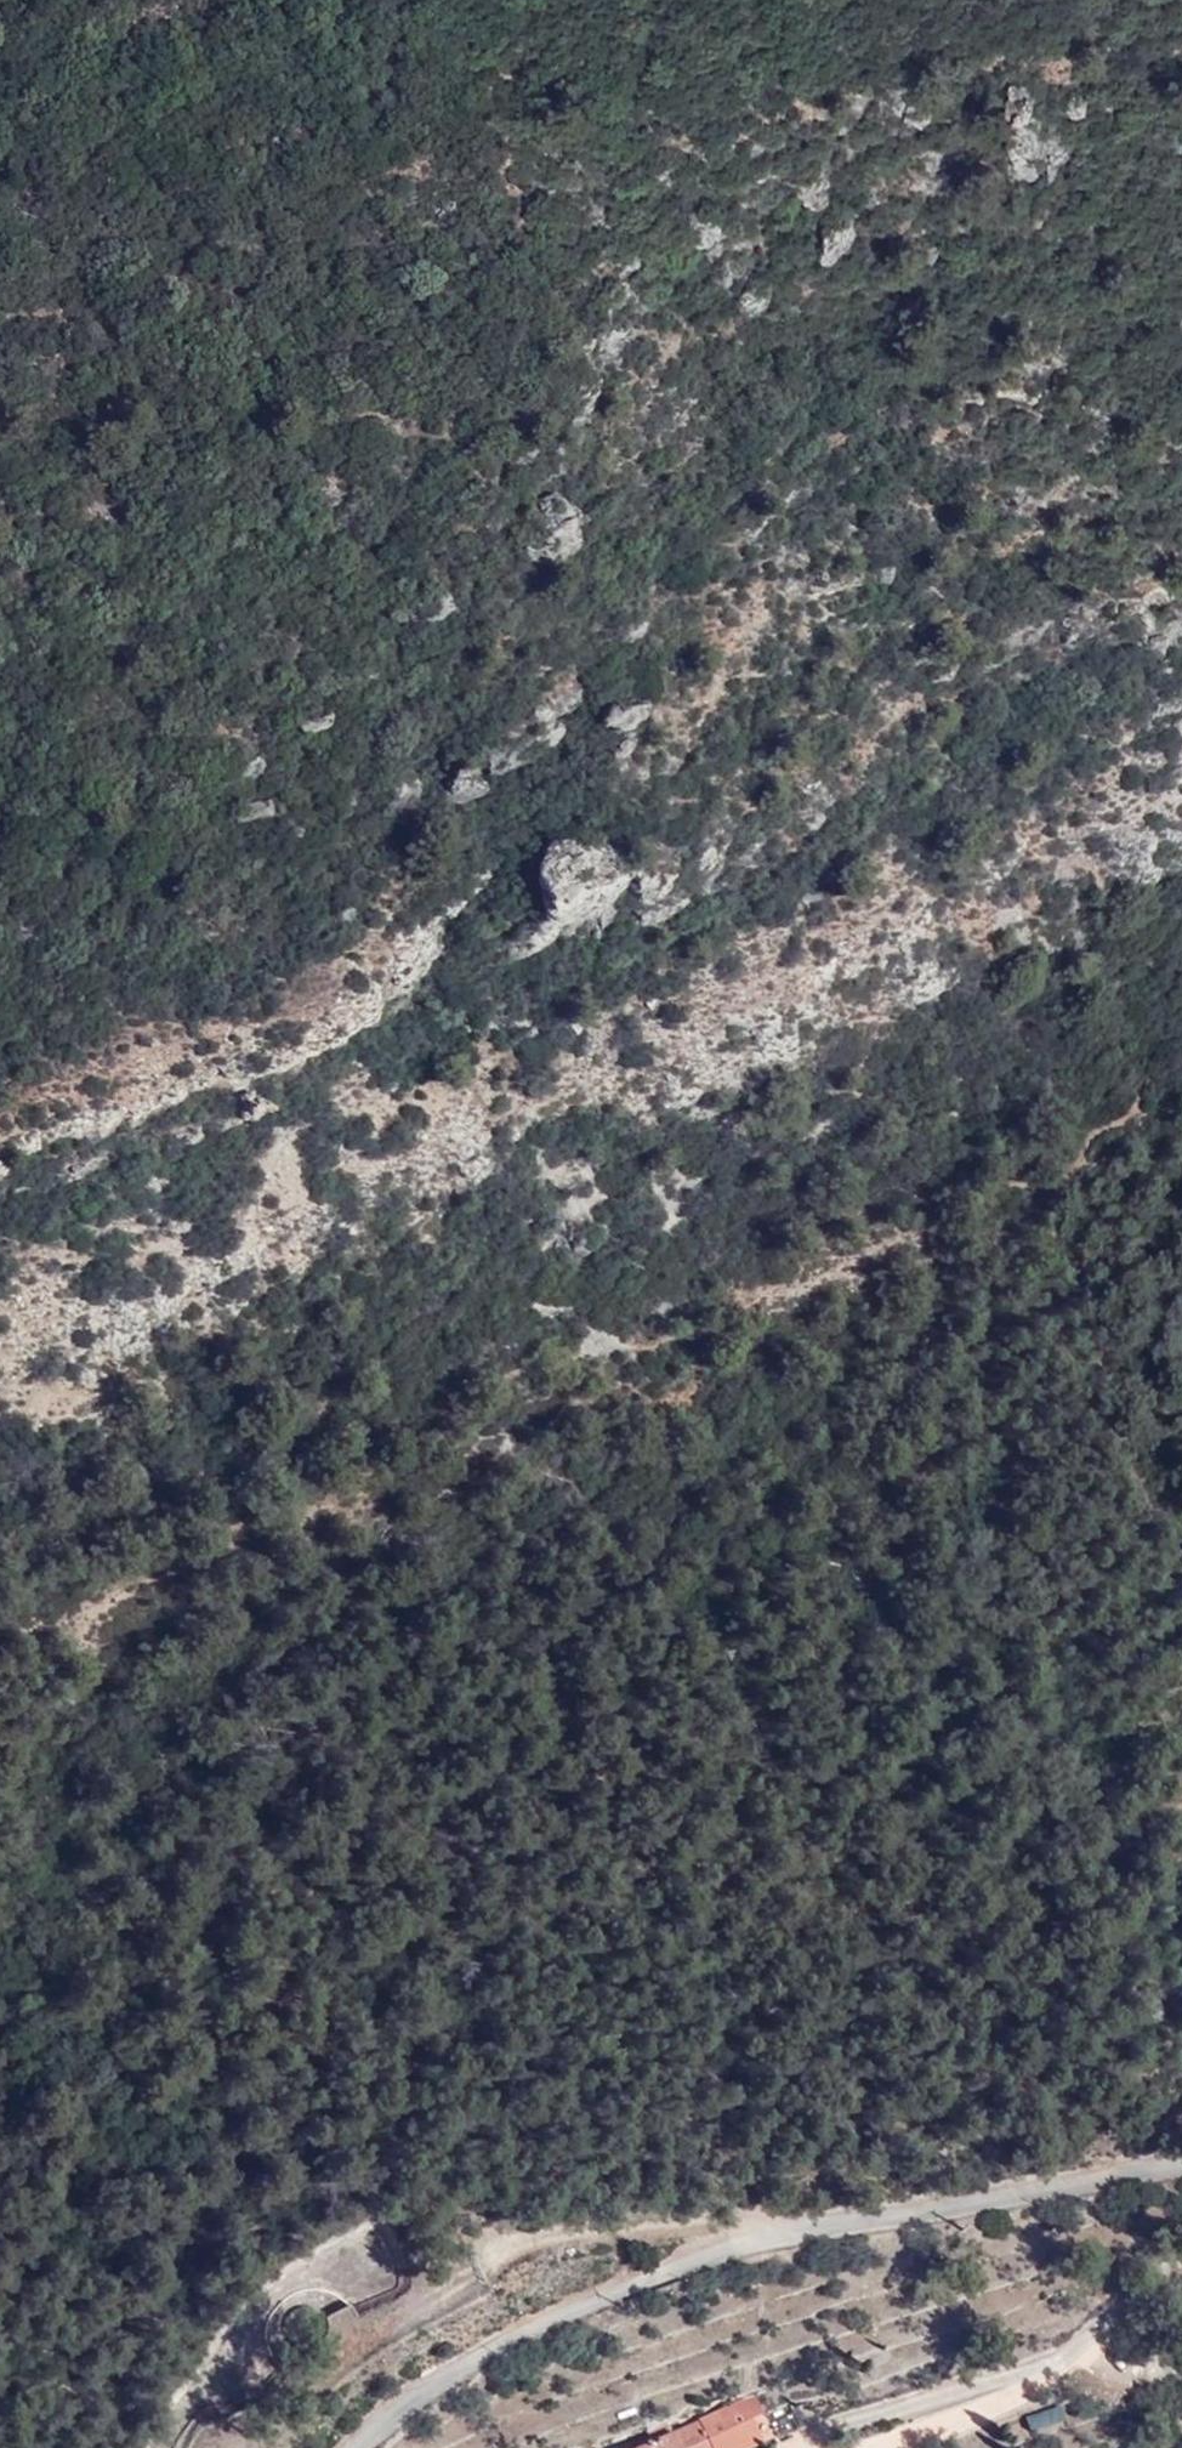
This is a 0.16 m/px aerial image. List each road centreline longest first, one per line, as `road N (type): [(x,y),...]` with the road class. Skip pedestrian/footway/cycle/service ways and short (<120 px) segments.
road 1 (residential): [(1181,2166),(748,2239),(411,2380),(339,2447)]
road 2 (residential): [(1181,2250),(1042,2363),(882,2412)]

